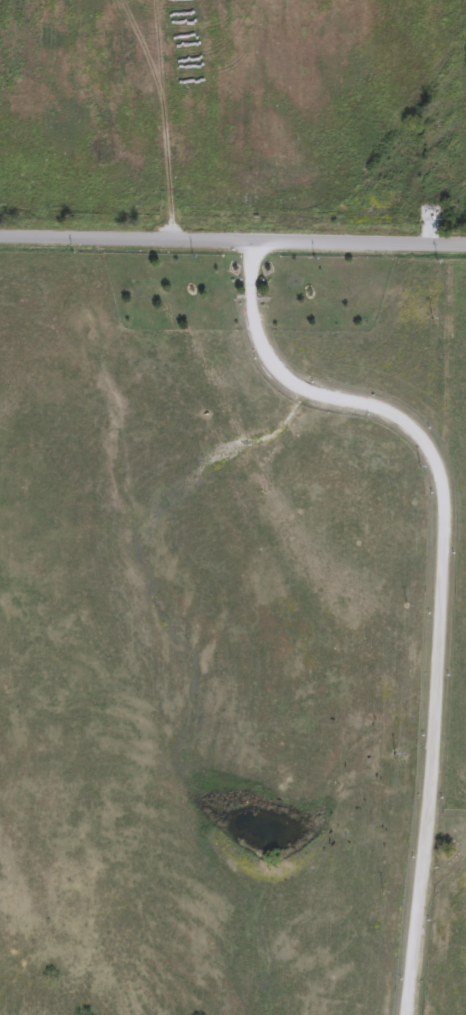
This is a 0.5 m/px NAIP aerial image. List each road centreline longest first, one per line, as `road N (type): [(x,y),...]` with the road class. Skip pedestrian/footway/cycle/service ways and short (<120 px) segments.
road 1 (tertiary): [(0,242),(465,250)]

